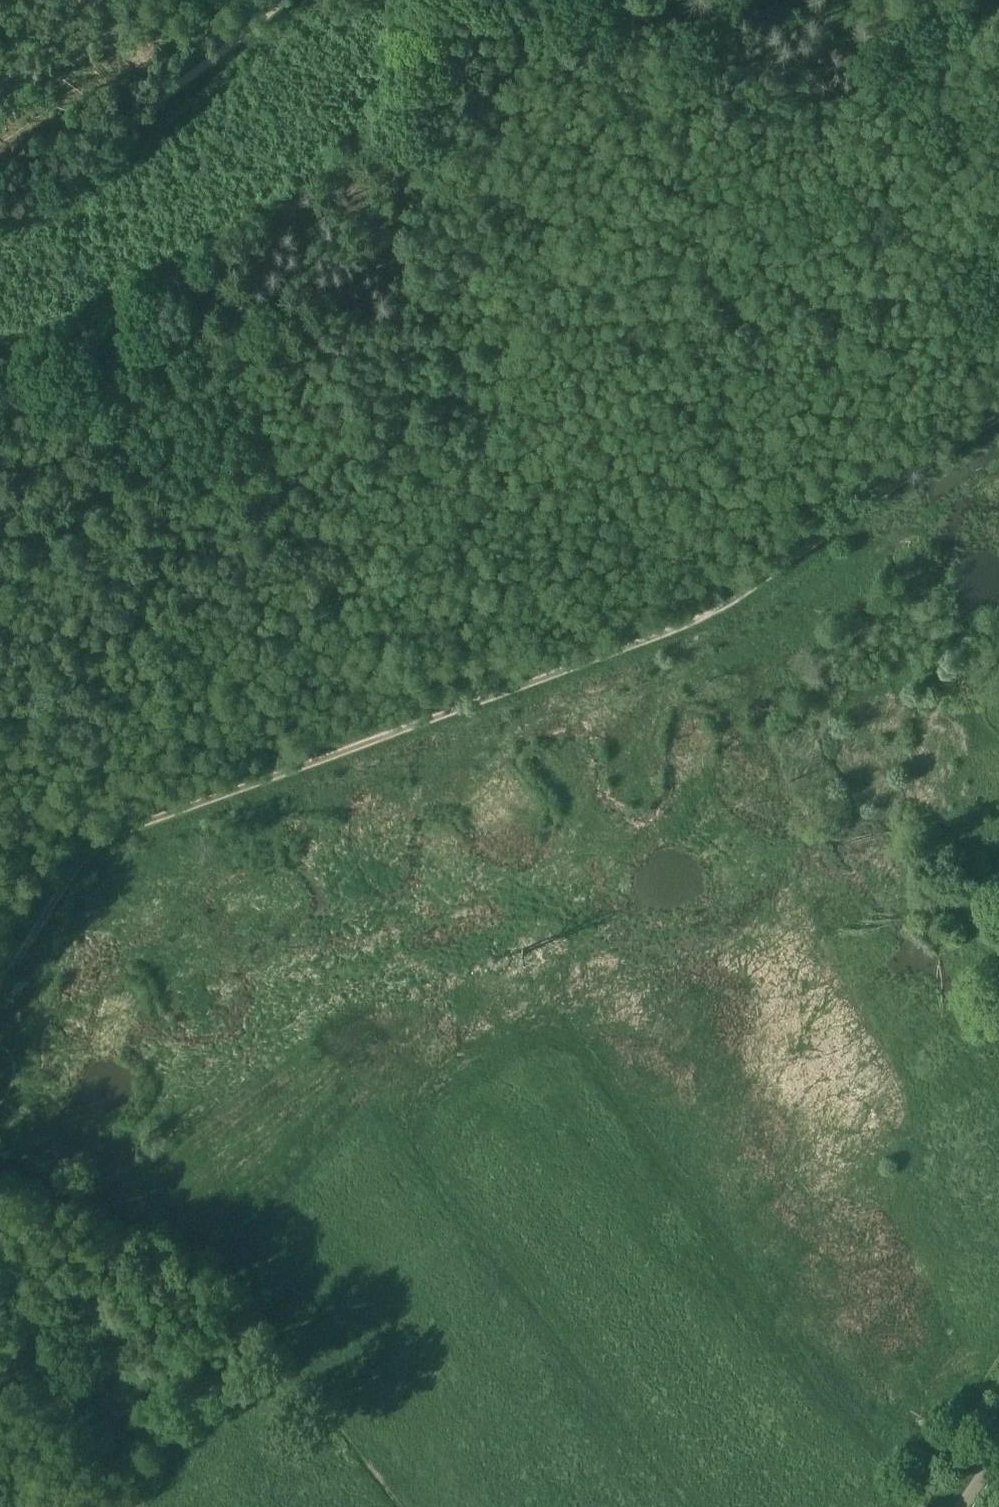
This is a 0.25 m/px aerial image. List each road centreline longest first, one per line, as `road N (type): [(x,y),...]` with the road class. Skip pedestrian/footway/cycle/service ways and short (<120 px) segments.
road 1 (track): [(0,1181),(232,1288),(401,1506)]
road 2 (track): [(303,0),(65,199),(0,235)]
road 3 (track): [(904,1506),(998,1368)]

